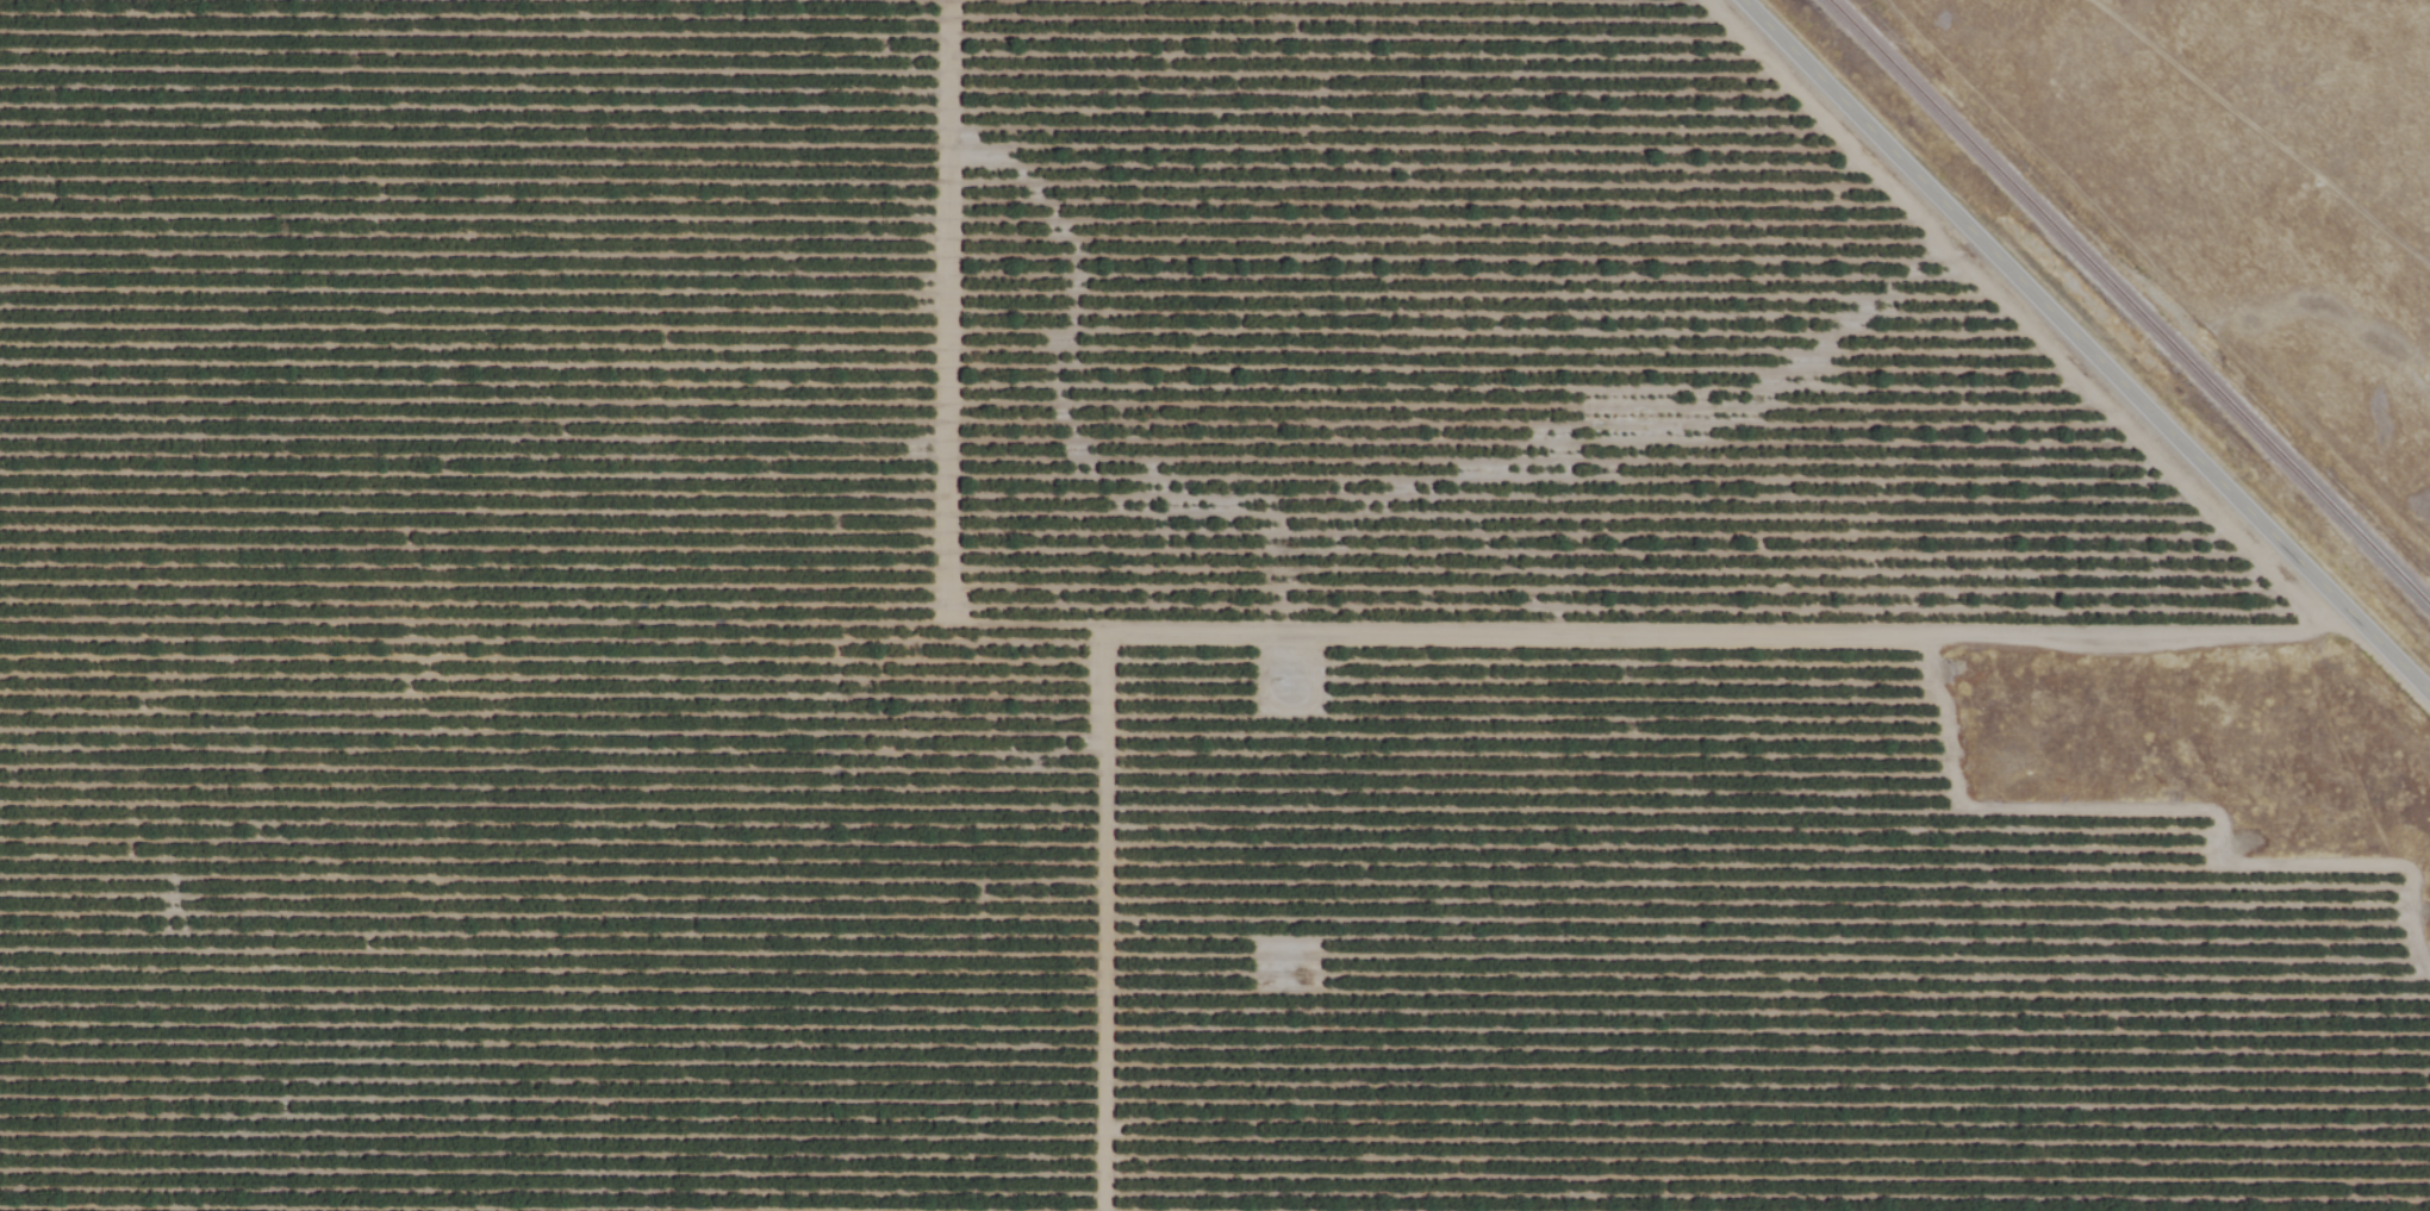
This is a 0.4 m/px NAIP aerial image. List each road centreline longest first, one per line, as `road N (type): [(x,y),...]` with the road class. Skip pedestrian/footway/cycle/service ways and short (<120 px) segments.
road 1 (secondary): [(2429,698),(1738,0)]

